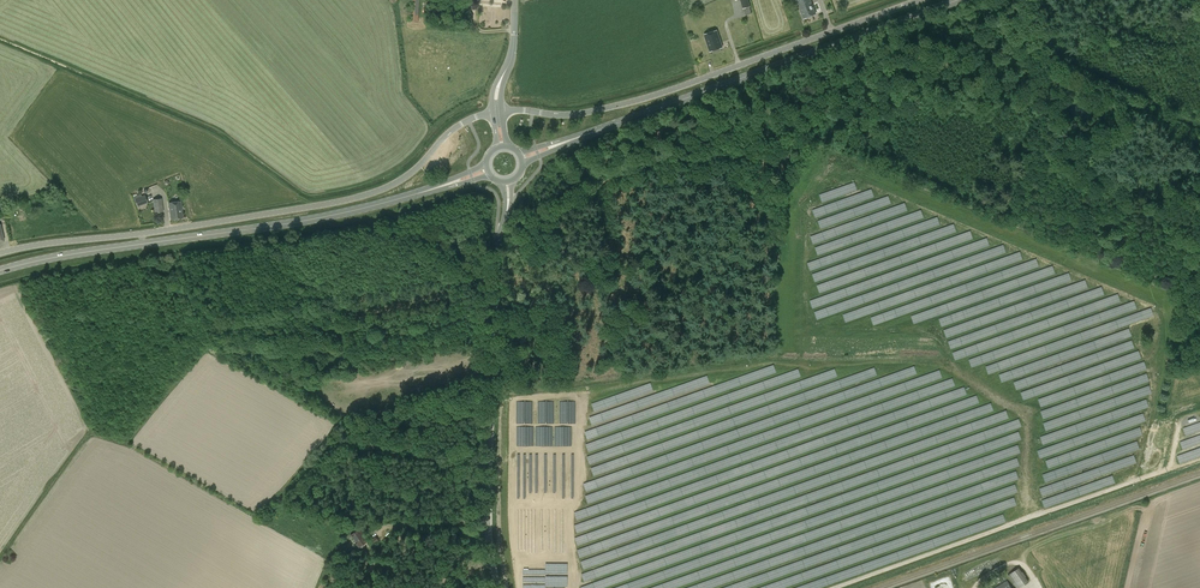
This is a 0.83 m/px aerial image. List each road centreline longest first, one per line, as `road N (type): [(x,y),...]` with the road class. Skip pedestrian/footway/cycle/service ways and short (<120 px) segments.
road 1 (unclassified): [(0,252),(350,199),(402,179),(454,129),(493,111)]
road 2 (unclassified): [(501,109),(576,115),(618,105),(924,0)]
road 3 (secondary): [(0,270),(286,225),(404,198)]
road 4 (secondary): [(610,126),(958,0)]
road 5 (unclassified): [(497,587),(491,381),(503,223)]

